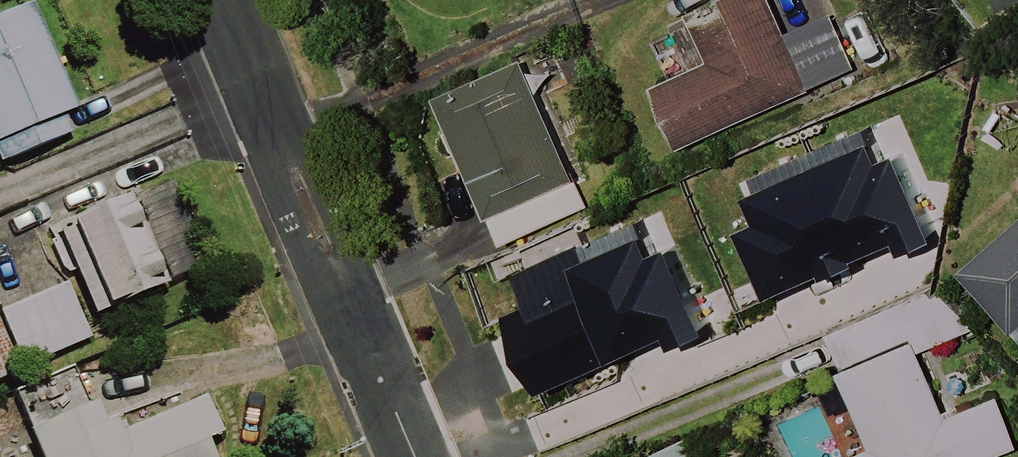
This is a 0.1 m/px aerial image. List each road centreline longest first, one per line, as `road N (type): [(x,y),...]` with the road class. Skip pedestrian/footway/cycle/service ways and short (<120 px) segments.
road 1 (residential): [(415,456),(223,0)]

